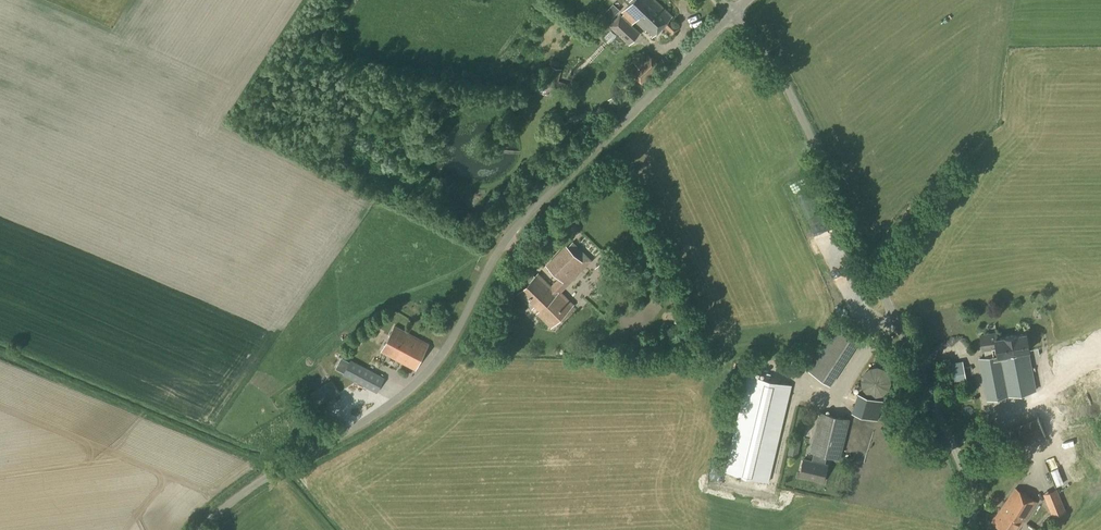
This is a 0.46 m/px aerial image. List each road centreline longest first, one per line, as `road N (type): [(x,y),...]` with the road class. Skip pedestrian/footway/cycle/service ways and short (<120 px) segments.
road 1 (unclassified): [(195,529),(239,488),(428,364),(506,229),(732,13)]
road 2 (unclassified): [(970,529),(967,469),(795,91),(732,13)]

